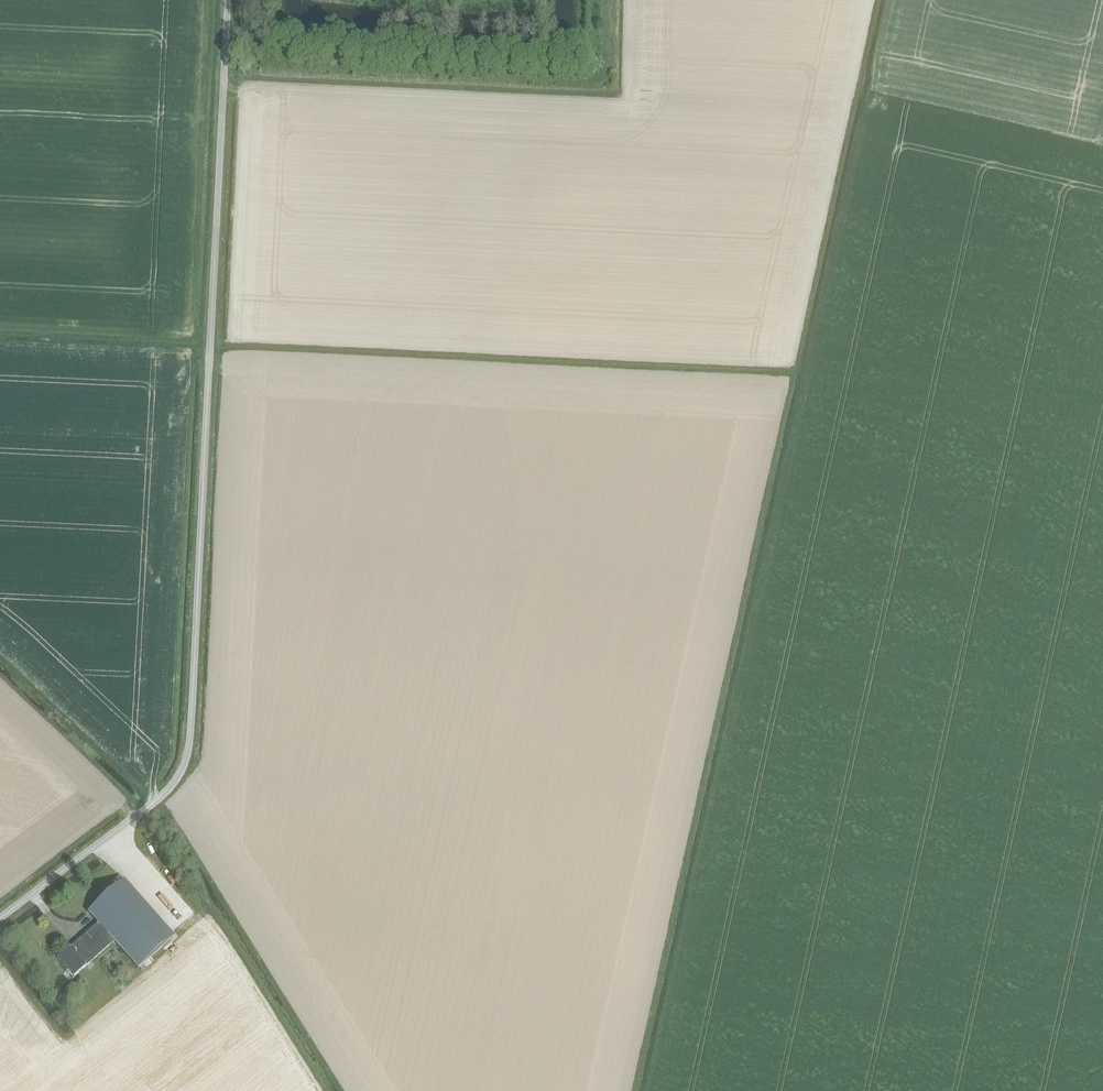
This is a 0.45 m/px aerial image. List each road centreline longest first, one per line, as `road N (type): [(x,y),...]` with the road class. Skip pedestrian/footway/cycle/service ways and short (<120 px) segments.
road 1 (unclassified): [(0,918),(154,802),(184,761),(227,0)]

